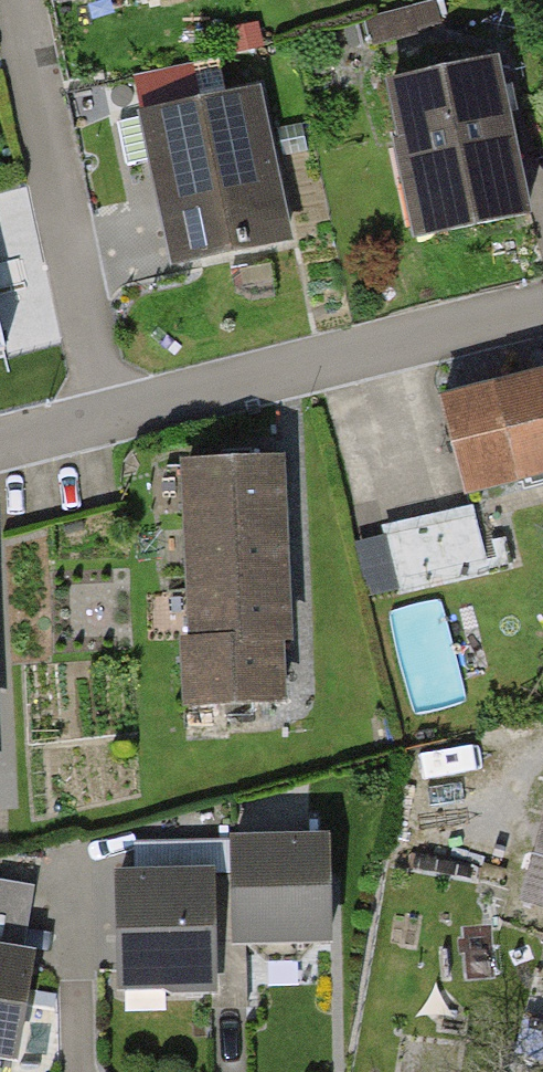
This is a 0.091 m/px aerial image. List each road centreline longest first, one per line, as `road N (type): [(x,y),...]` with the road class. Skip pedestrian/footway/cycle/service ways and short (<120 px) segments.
road 1 (residential): [(542,307),(109,418)]
road 2 (residential): [(109,418),(19,0)]

